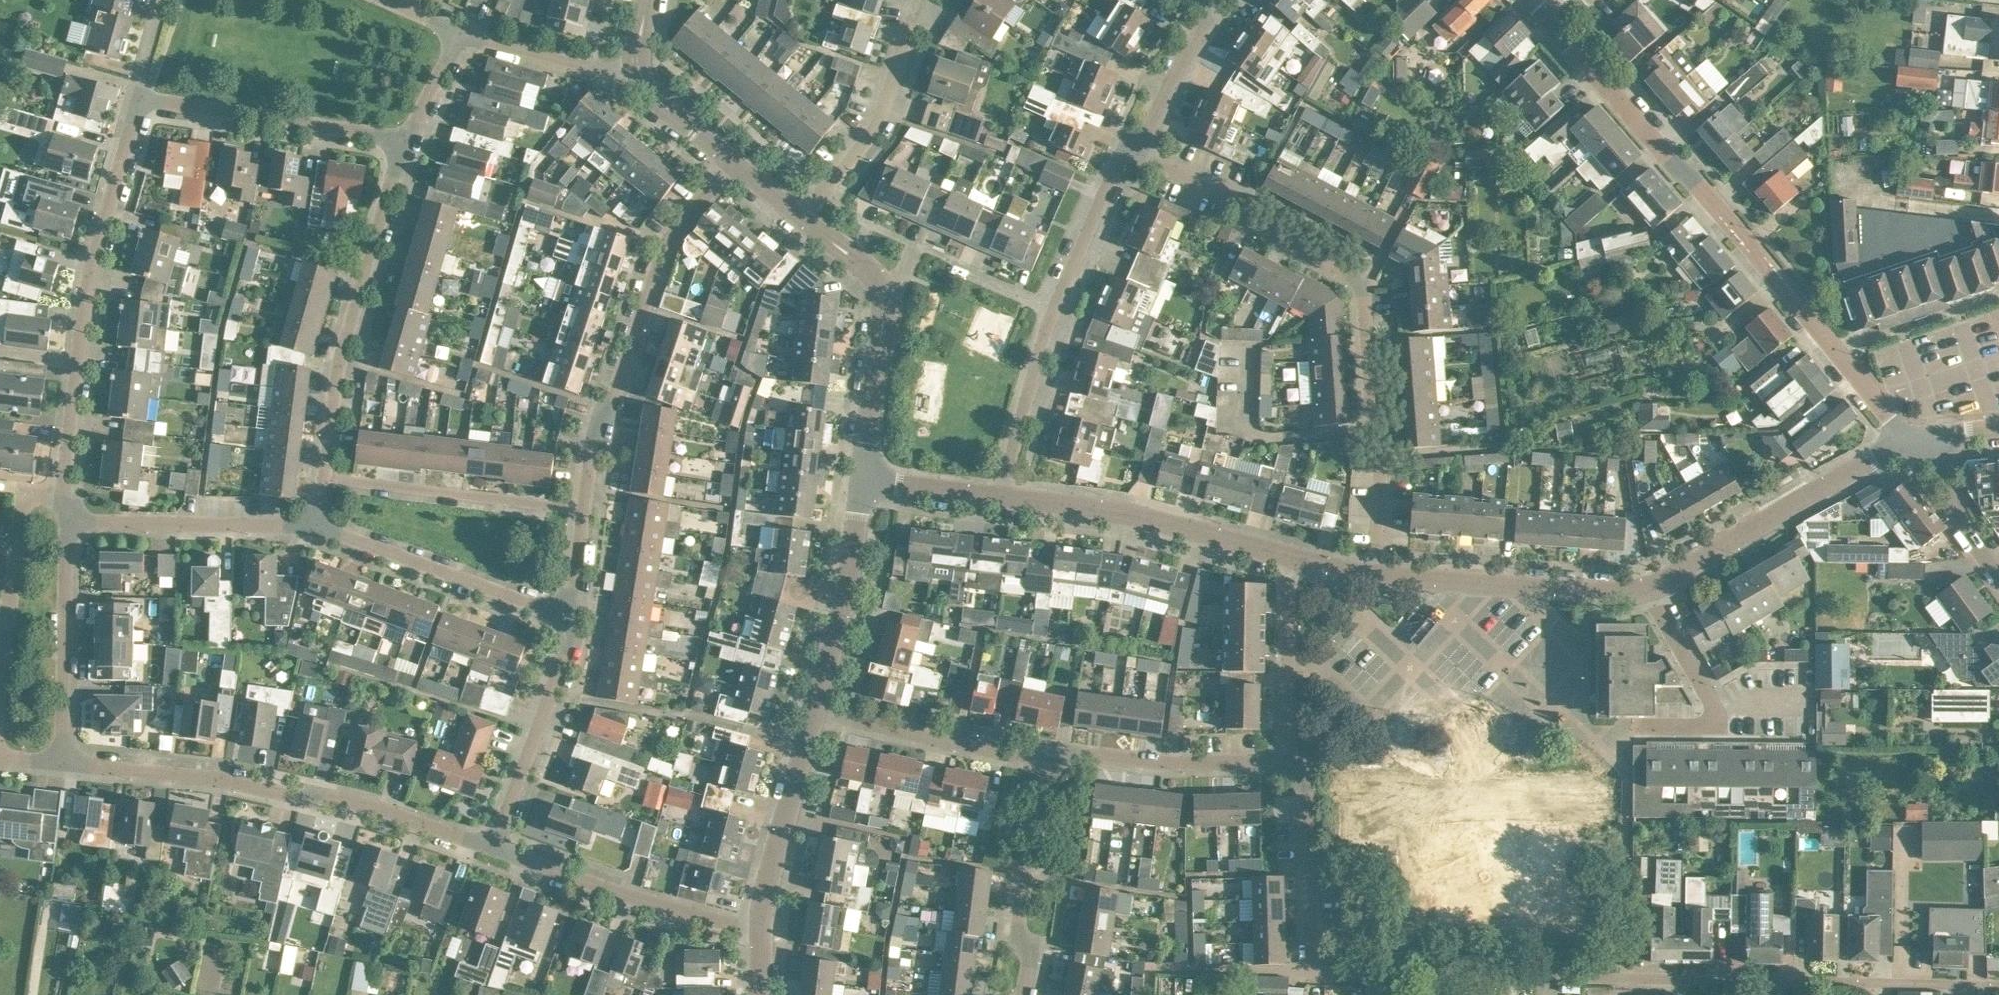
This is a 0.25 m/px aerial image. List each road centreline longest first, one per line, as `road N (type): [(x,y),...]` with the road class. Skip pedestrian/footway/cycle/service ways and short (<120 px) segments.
road 1 (residential): [(1373,575),(1382,446),(1372,419),(1360,282),(1255,224),(1237,199),(1131,153)]
road 2 (residential): [(1906,441),(1740,235),(1554,27)]
road 3 (residential): [(494,847),(327,795),(63,762)]
road 4 (residential): [(62,497),(88,285),(142,101)]
road 5 (residential): [(585,510),(593,443),(661,254),(732,161)]
road 6 (residential): [(324,477),(341,359),(401,144)]
road 7 (residential): [(1906,441),(1644,589)]
road 8 (residential): [(861,480),(884,320),(880,285),(801,219)]
road 9 (residential): [(1291,557),(1108,509),(1001,496)]
road 10 (residential): [(761,933),(637,900),(494,847)]
road 11 (residential): [(1644,589),(1373,575)]
road 12 (residential): [(570,616),(316,528)]
road 13 (residential): [(585,510),(324,477)]
road 14 (residential): [(401,144),(142,101)]
road 15 (residential): [(801,219),(878,123),(920,0)]
road 16 (residential): [(316,528),(68,519)]
road 17 (residential): [(1054,762),(814,711)]
road 18 (residential): [(494,847),(565,654),(570,616)]
road 19 (residential): [(63,762),(68,519)]
road 20 (residential): [(1291,764),(1174,764),(1088,753),(1054,762)]
road 21 (residential): [(1024,994),(1030,967),(1020,923),(1054,762)]
road 22 (residential): [(814,711),(845,596),(861,480)]
road 23 (residential): [(1644,589),(1715,720),(1707,727),(1635,727)]
road 24 (residential): [(761,933),(814,711)]
road 25 (residential): [(0,682),(21,511),(27,500),(62,497)]
road 26 (residential): [(1313,972),(1307,792),(1291,764)]
road 27 (residential): [(1291,764),(1291,557)]
road 28 (residential): [(1001,496),(1054,311)]
road 29 (residential): [(637,66),(590,67),(460,33)]
road 30 (residential): [(1054,311),(1115,169),(1131,153)]
road 31 (residential): [(1131,153),(1205,24),(1203,2)]
road 32 (residential): [(1998,576),(1952,504),(1931,437)]
road 33 (residential): [(1001,496),(861,480)]
road 34 (residential): [(732,161),(650,93),(637,66)]
road 35 (residential): [(401,144),(460,33)]

